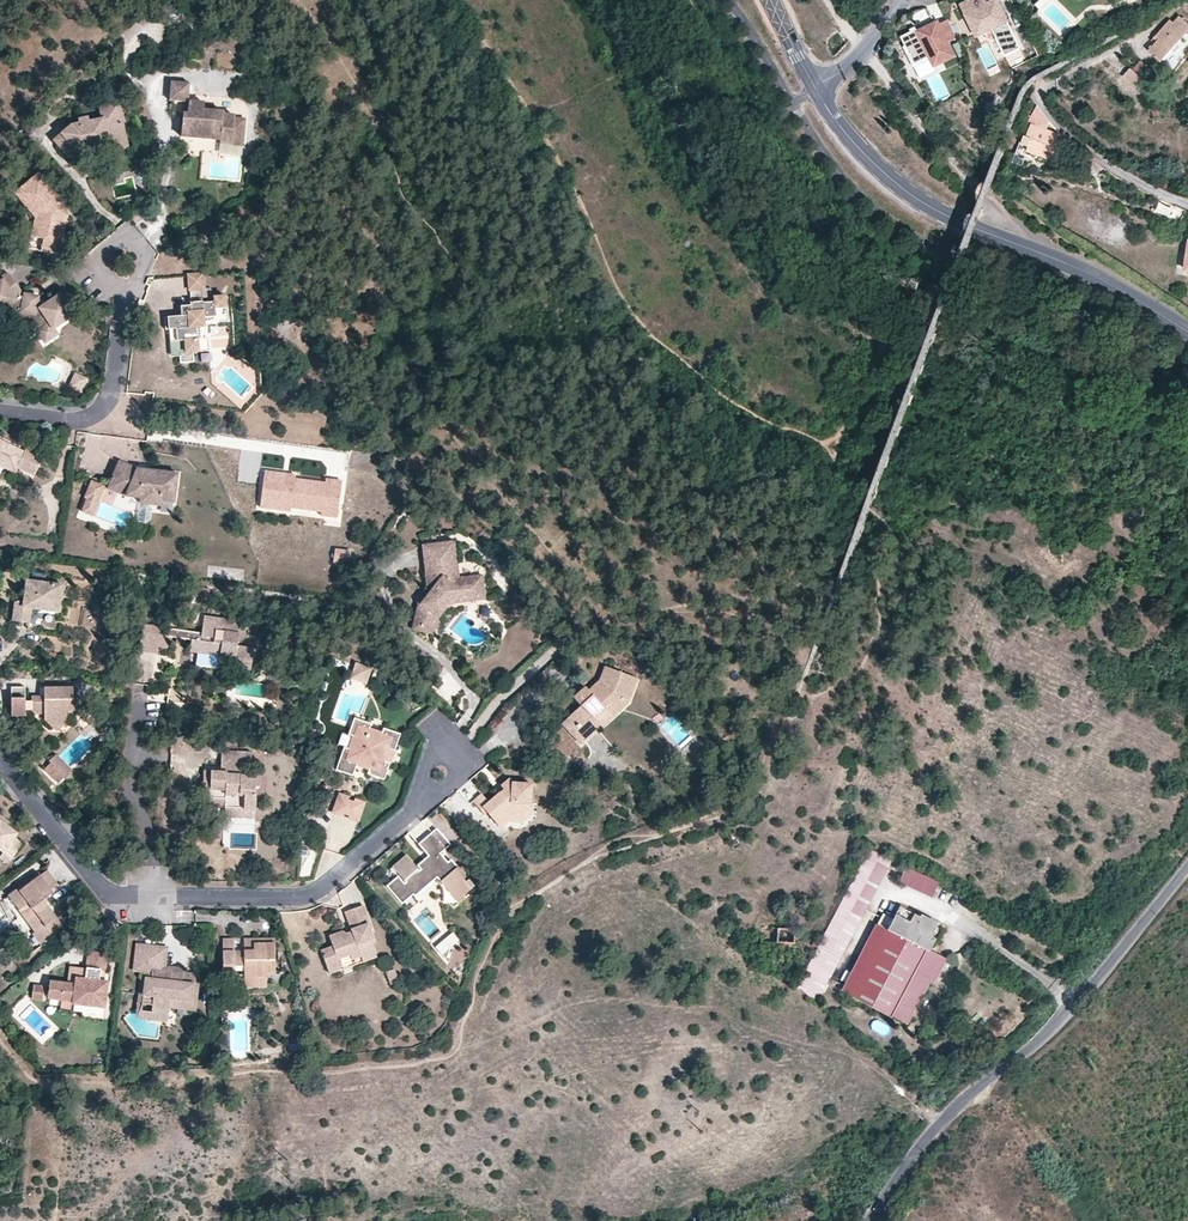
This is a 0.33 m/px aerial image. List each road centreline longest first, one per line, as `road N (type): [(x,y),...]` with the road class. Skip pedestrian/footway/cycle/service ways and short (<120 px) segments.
road 1 (track): [(828,444),(728,399),(638,318),(554,150),(459,0)]
road 2 (residential): [(0,763),(102,890),(302,898),(472,762)]
road 3 (residential): [(872,1220),(929,1139),(1080,1000),(1187,867)]
road 4 (tertiary): [(1187,329),(1069,262),(924,201),(868,153),(817,88)]
road 5 (residential): [(0,410),(73,421),(102,408),(129,295)]
road 6 (track): [(1080,1000),(935,908)]
road 7 (residential): [(817,88),(861,51),(900,0)]

